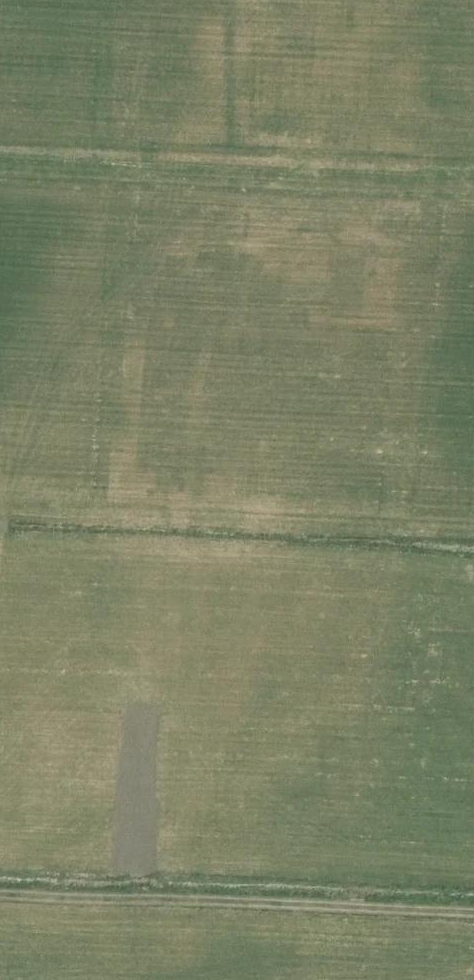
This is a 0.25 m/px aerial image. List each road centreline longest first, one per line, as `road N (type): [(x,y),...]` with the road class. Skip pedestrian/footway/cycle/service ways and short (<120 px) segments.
road 1 (track): [(0,889),(473,910)]

